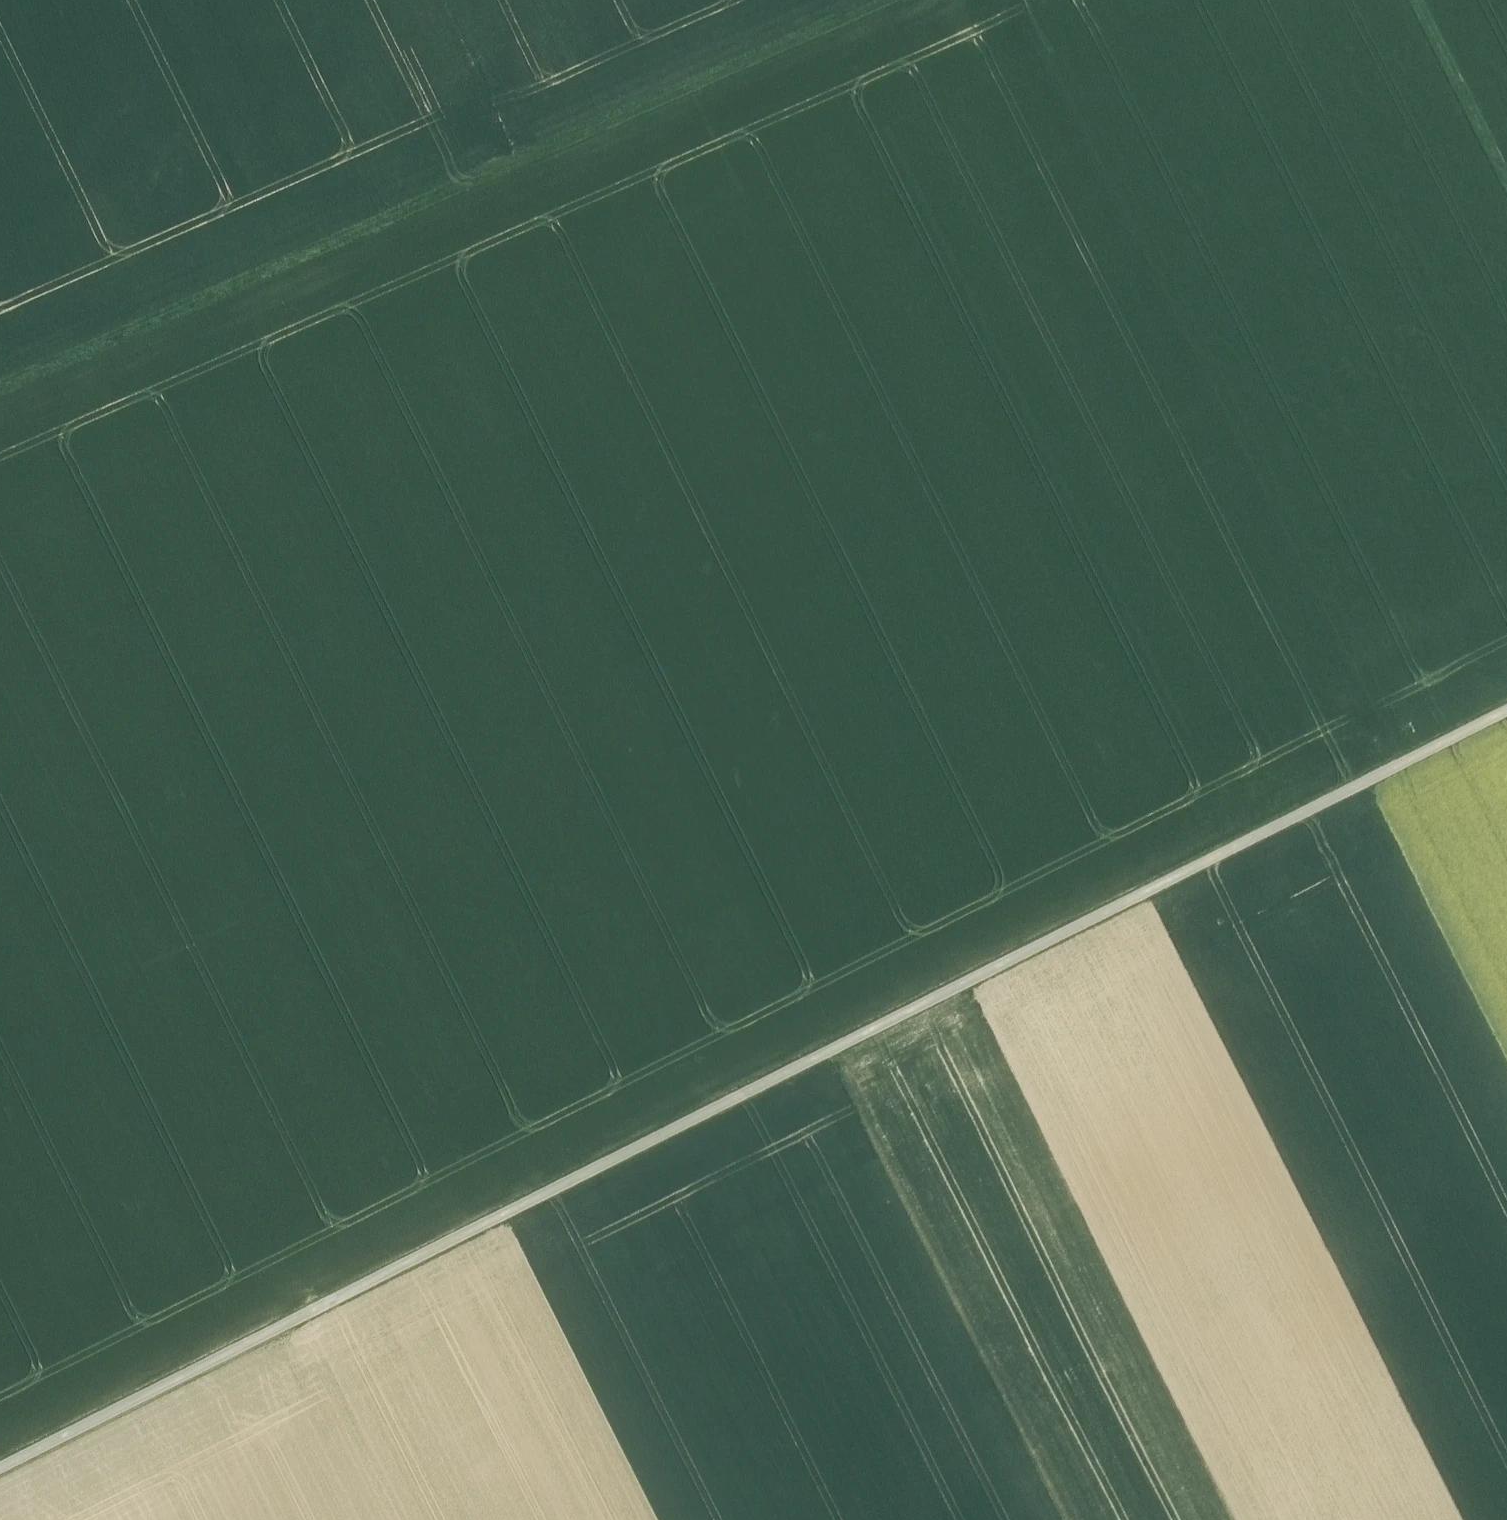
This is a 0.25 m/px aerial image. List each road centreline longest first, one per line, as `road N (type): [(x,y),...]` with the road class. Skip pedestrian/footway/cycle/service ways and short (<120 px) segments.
road 1 (track): [(0,1471),(1506,712)]
road 2 (track): [(888,0),(508,184),(0,411)]
road 3 (track): [(1405,0),(1506,215)]

